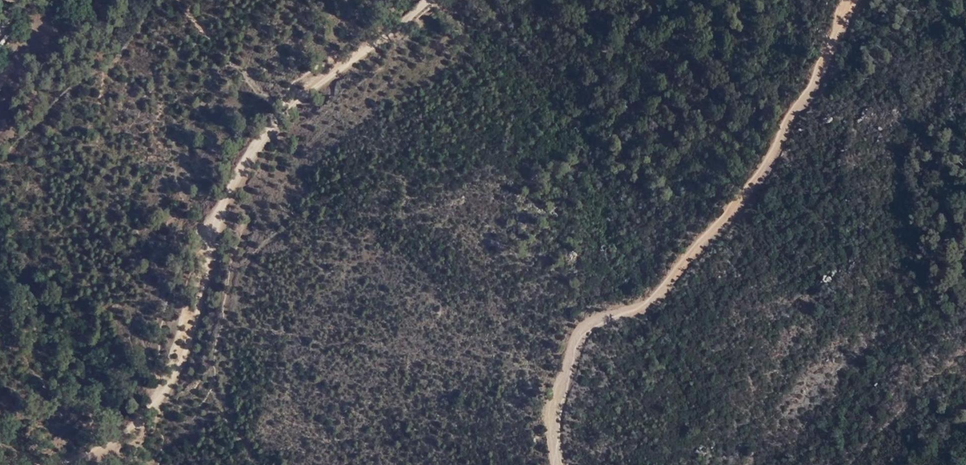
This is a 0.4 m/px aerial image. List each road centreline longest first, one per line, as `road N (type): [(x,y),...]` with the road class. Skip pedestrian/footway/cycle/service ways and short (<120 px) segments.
road 1 (track): [(66,464),(148,413),(174,380),(194,330),(200,270),(236,184),(300,93),(423,0)]
road 2 (track): [(851,0),(769,160),(650,303),(589,322),(580,333),(549,420),(558,464)]

